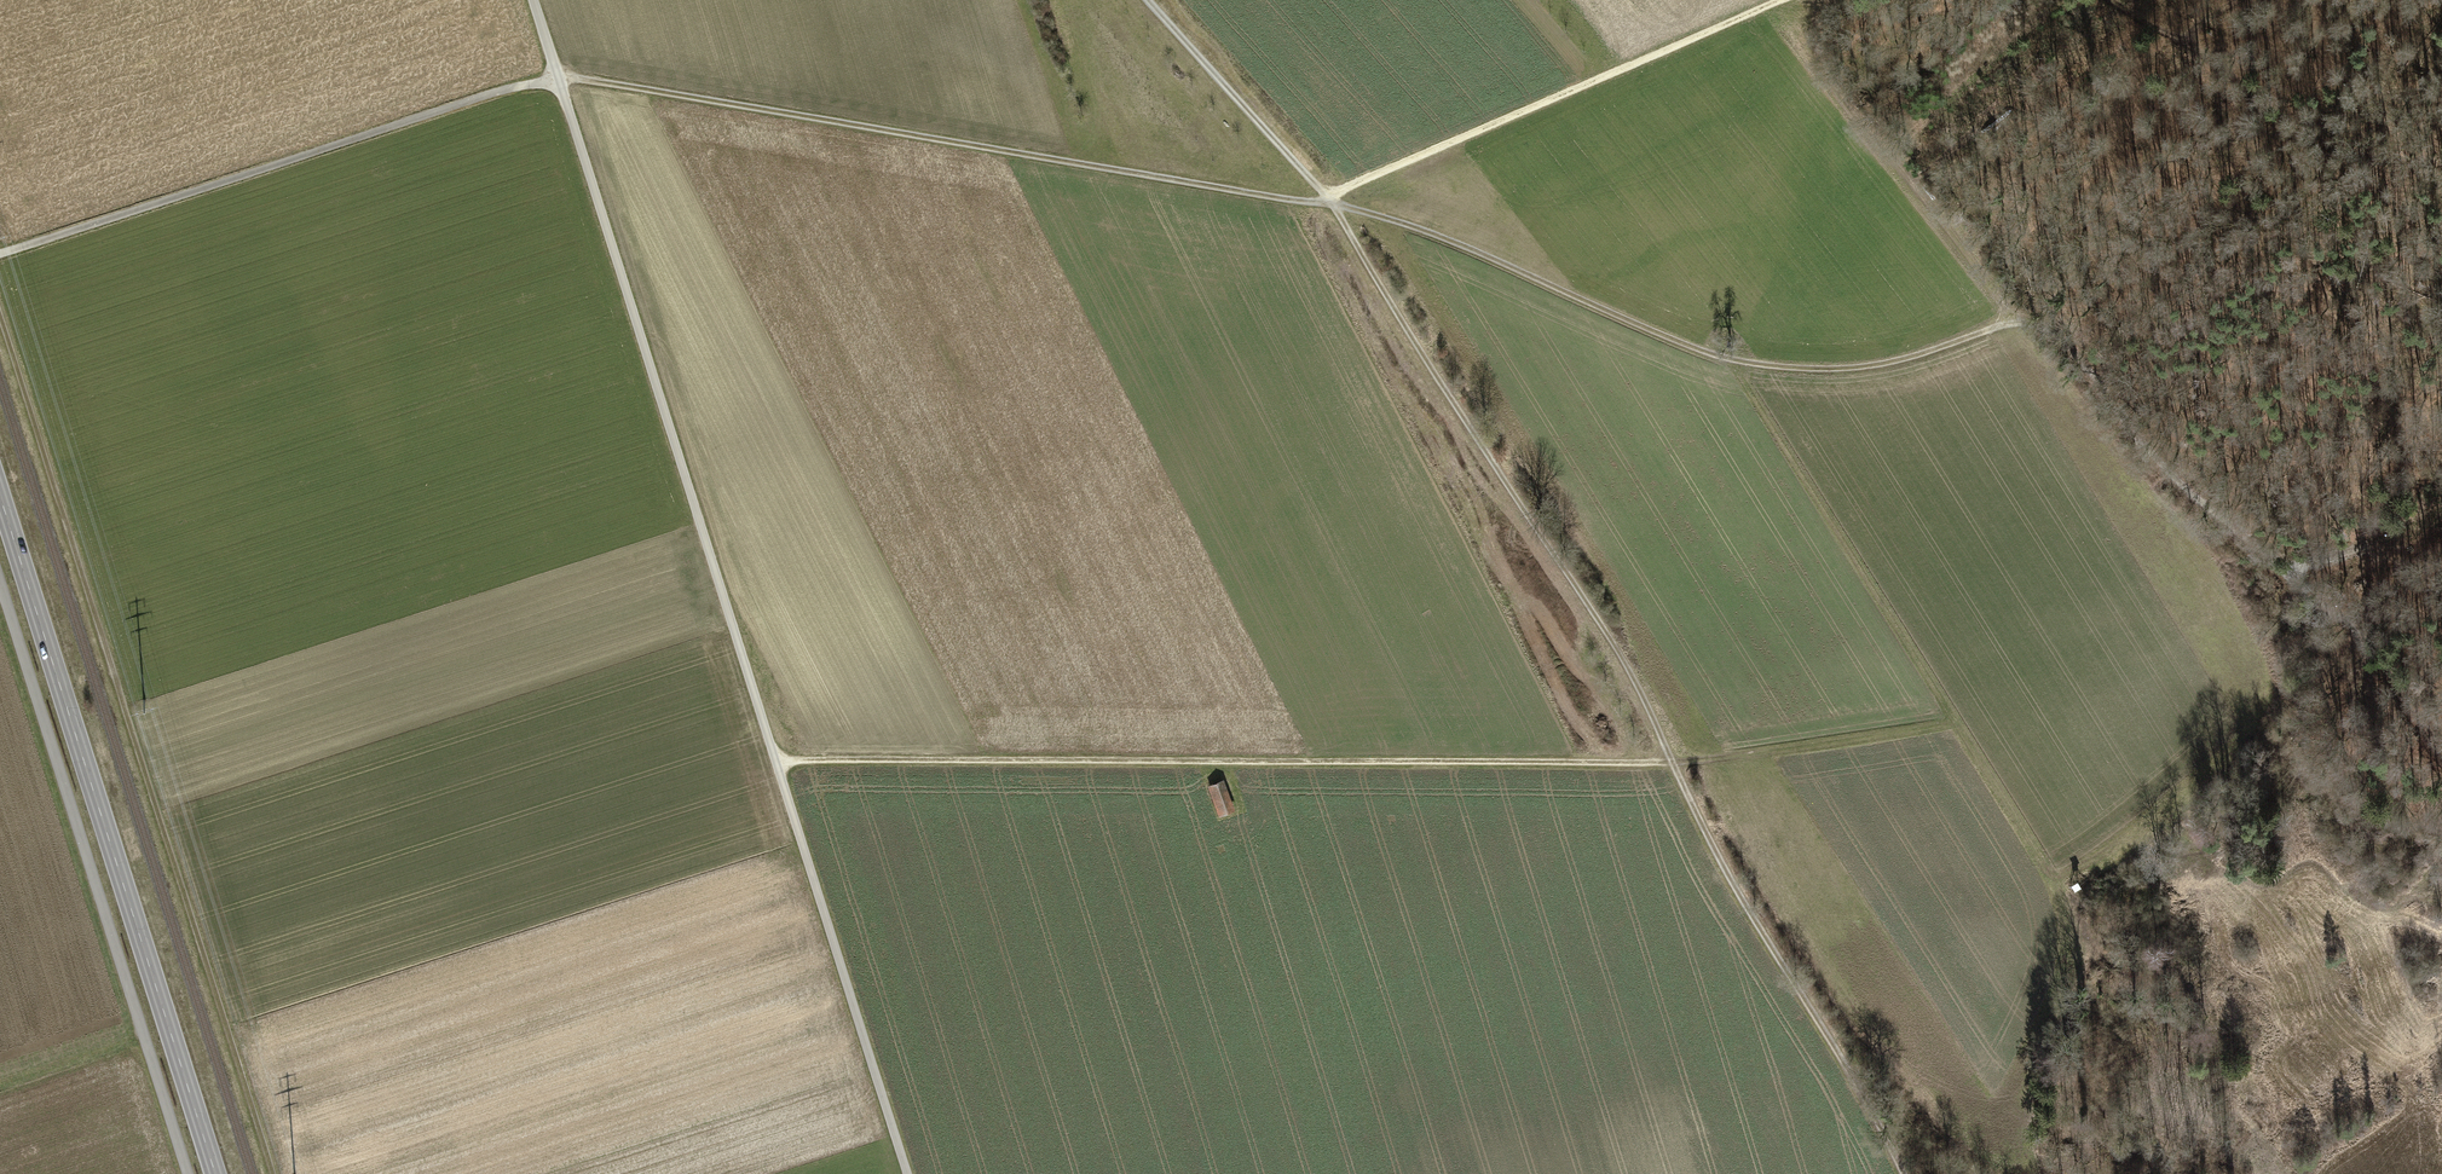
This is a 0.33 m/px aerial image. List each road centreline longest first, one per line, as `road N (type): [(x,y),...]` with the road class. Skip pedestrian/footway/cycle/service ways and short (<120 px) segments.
road 1 (track): [(2018,319),(1892,363),(1737,360),(1644,332),(1451,238),(1331,197),(557,76)]
road 2 (track): [(1146,0),(1331,197),(1631,660),(1710,843),(1904,1173)]
road 3 (track): [(909,1173),(533,0)]
road 4 (track): [(1820,0),(1822,51),(2018,319),(2065,341),(2179,485),(2270,553),(2361,638),(2441,759)]
road 5 (track): [(0,314),(274,1173)]
road 6 (track): [(1674,759),(776,761)]
road 7 (secondary): [(0,497),(215,1173)]
road 8 (track): [(187,1173),(0,584)]
road 9 (track): [(558,79),(489,94),(0,254)]
road 10 (track): [(1331,197),(1801,0)]

